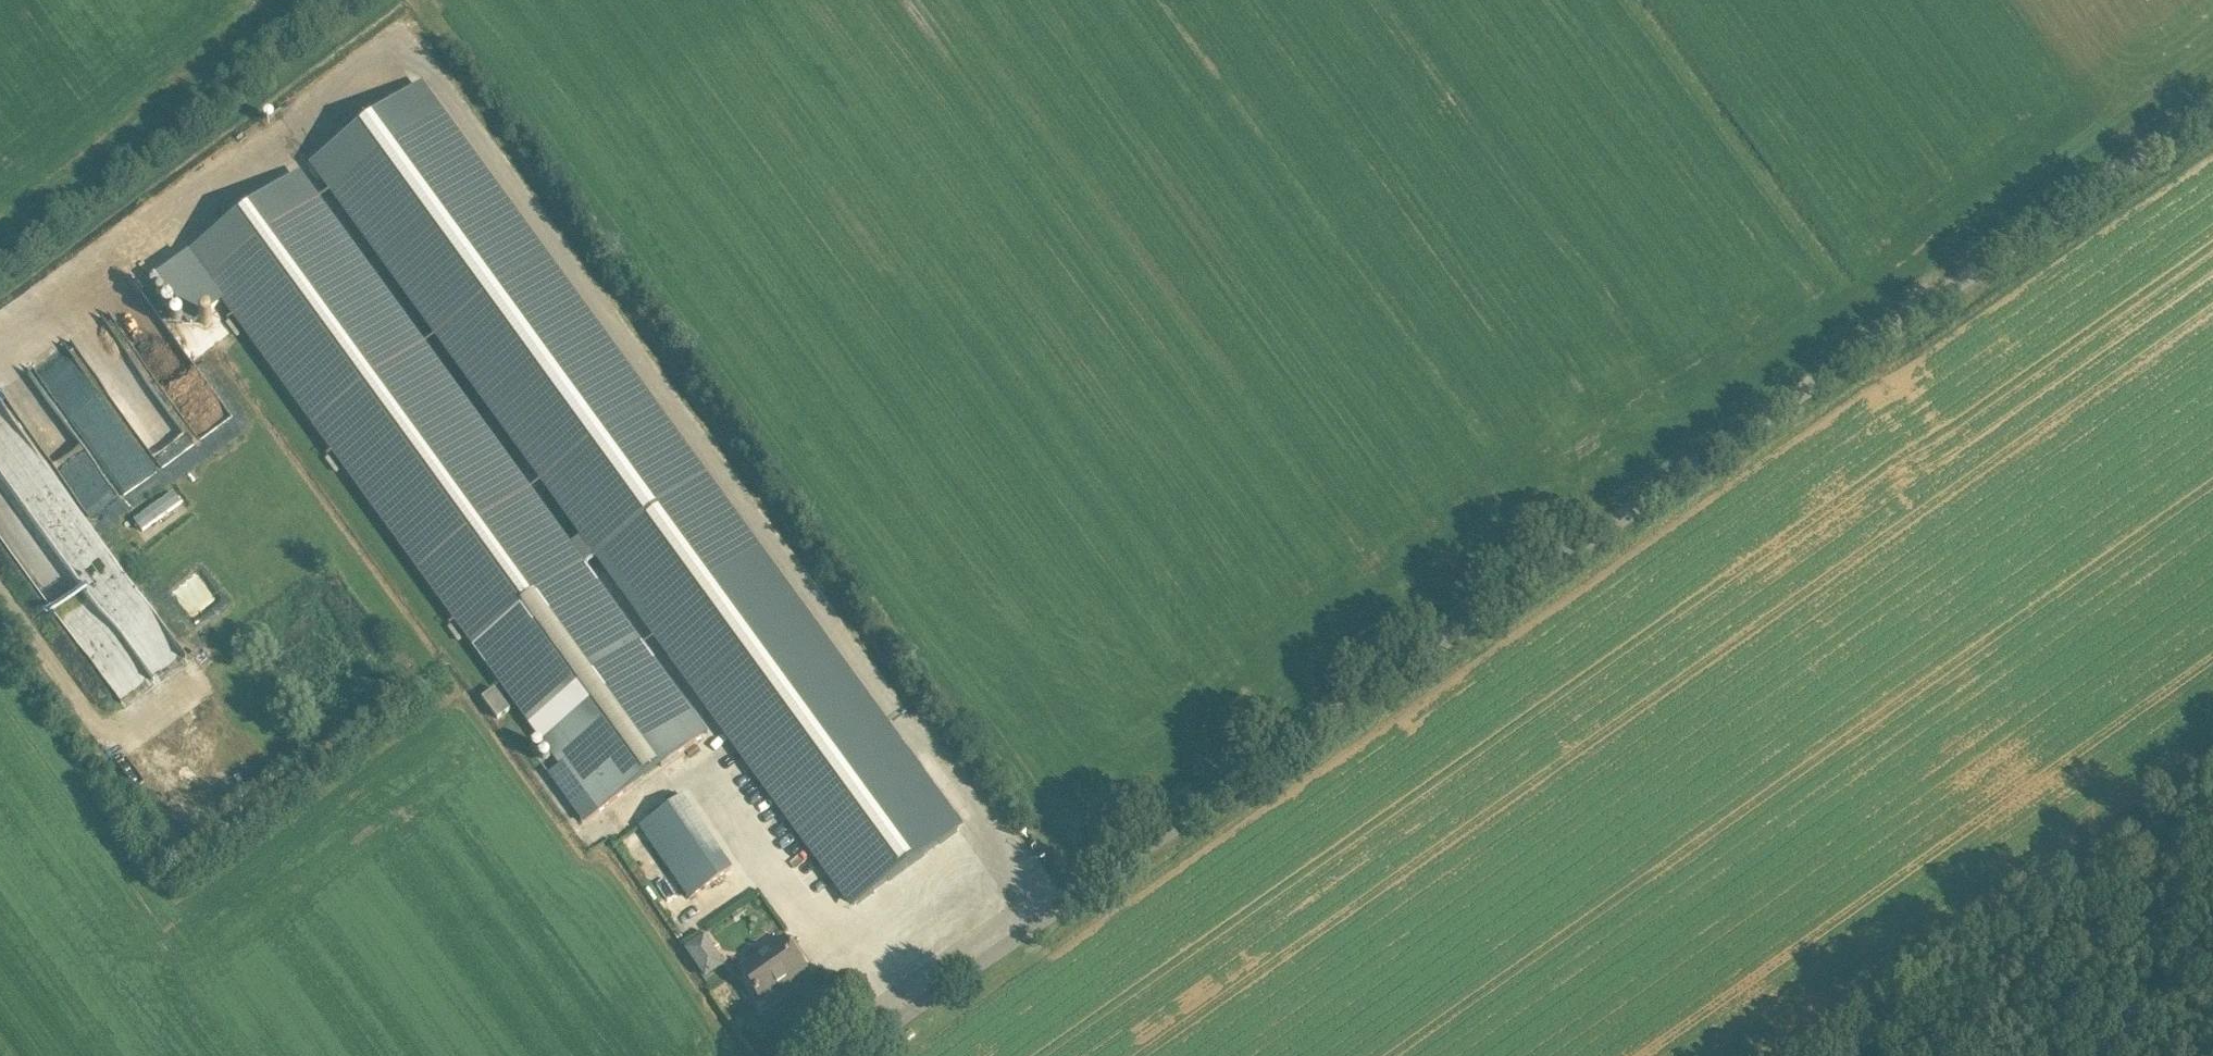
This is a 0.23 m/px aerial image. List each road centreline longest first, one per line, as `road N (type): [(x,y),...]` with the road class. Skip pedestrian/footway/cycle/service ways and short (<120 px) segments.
road 1 (unclassified): [(851,1055),(2212,98)]

